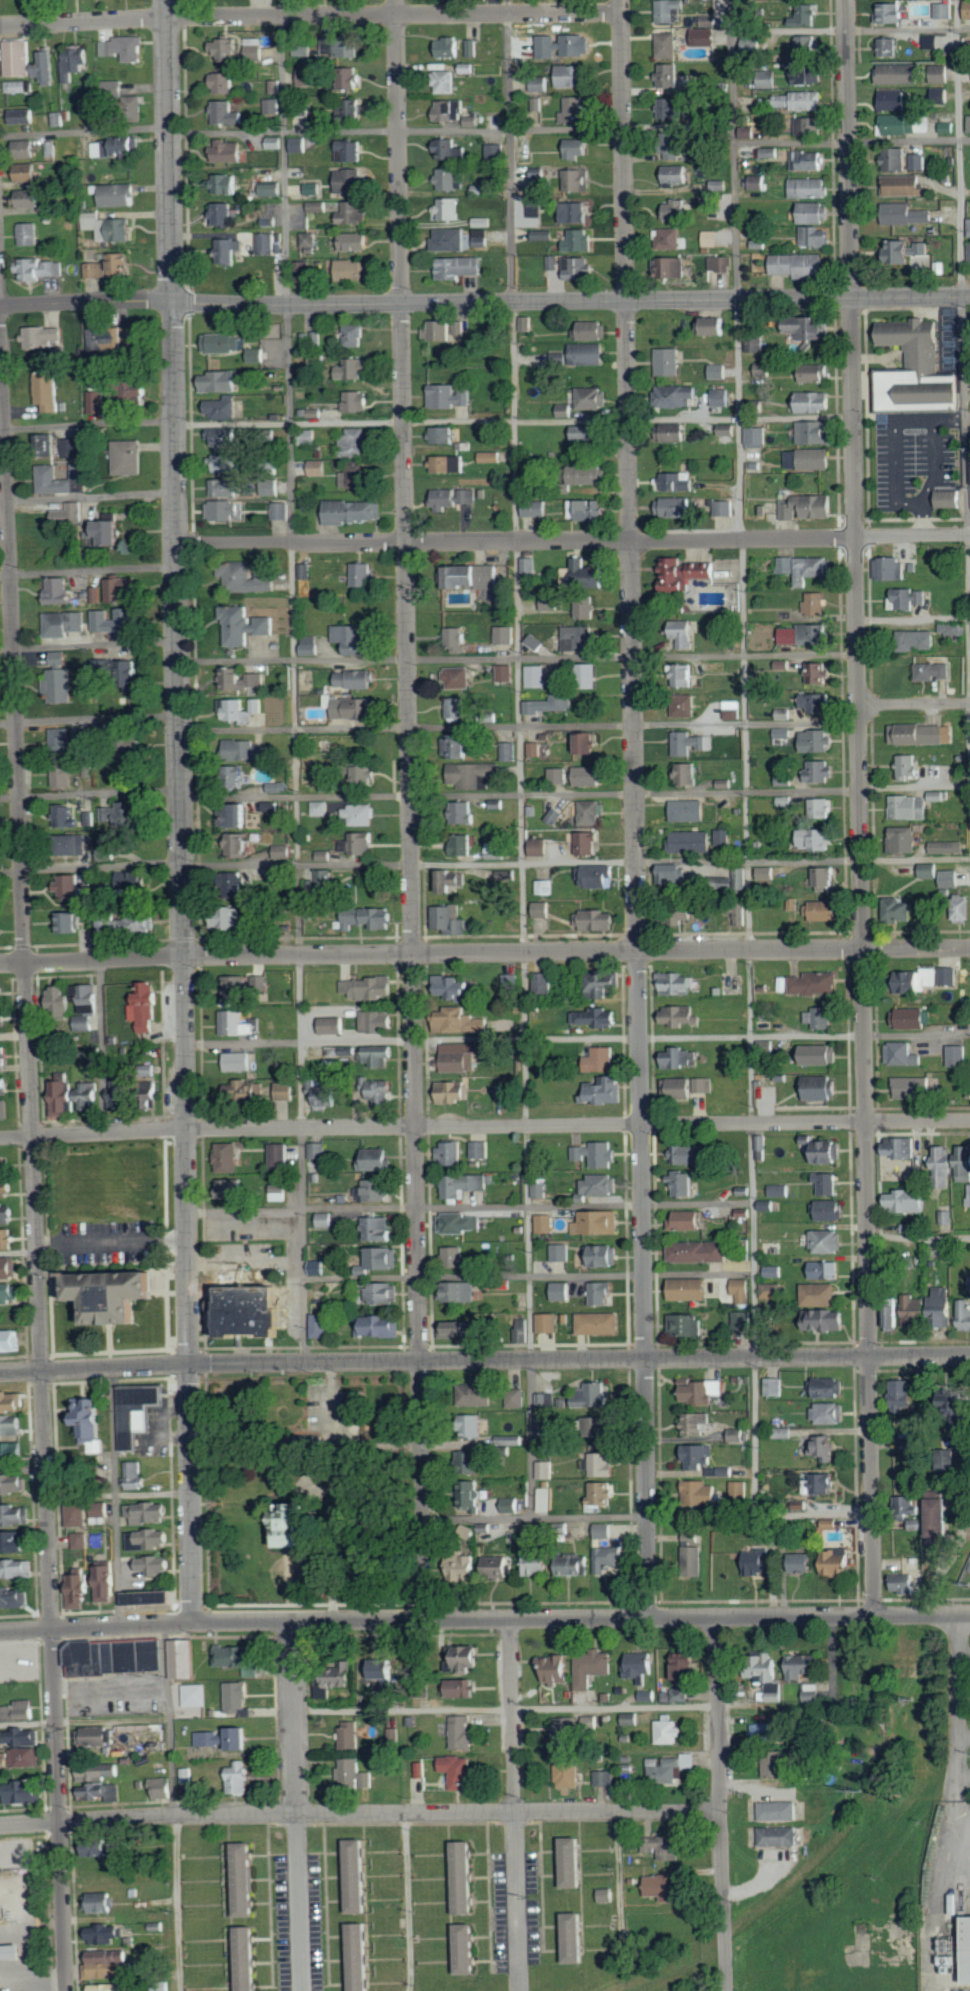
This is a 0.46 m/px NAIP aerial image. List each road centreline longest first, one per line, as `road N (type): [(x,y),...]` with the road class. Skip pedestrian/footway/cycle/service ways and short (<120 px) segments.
road 1 (residential): [(67,1990),(0,330)]
road 2 (residential): [(425,1620),(395,0)]
road 3 (residential): [(650,1618),(621,0)]
road 4 (residential): [(875,1616),(846,0)]
road 5 (residential): [(189,1364),(174,303)]
road 6 (tertiary): [(0,1632),(194,1622),(969,1615)]
road 7 (residential): [(969,1121),(186,1129),(0,1138)]
road 8 (residential): [(969,948),(0,964)]
road 9 (tertiary): [(969,297),(174,303)]
road 10 (residential): [(176,543),(969,535)]
road 11 (tertiary): [(969,1356),(189,1364)]
road 12 (residential): [(721,1813),(175,1815),(0,1824)]
road 13 (residential): [(0,26),(621,14)]
road 14 (residential): [(726,1990),(716,1618)]
road 15 (residential): [(521,1990),(511,1620)]
road 16 (residential): [(303,1990),(292,1621)]
road 17 (residential): [(635,794),(969,786)]
road 18 (residential): [(174,303),(167,0)]
road 19 (residential): [(194,1622),(189,1364)]
road 20 (tertiary): [(189,1364),(0,1373)]
road 21 (tertiary): [(174,303),(0,306)]

